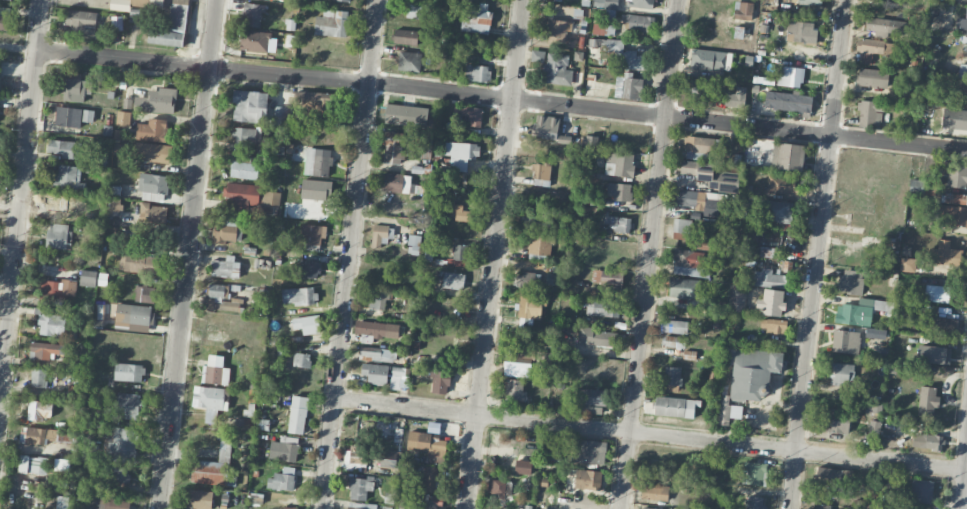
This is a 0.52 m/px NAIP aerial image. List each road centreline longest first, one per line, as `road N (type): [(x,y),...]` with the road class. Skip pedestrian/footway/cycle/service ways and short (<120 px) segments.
road 1 (residential): [(966,151),(37,50)]
road 2 (residential): [(965,469),(226,391)]
road 3 (residential): [(218,0),(160,508)]
road 4 (residential): [(847,0),(790,508)]
road 5 (residential): [(379,0),(322,508)]
road 6 (residential): [(679,0),(623,508)]
road 7 (residential): [(524,0),(468,508)]
road 8 (residential): [(42,0),(0,392)]

